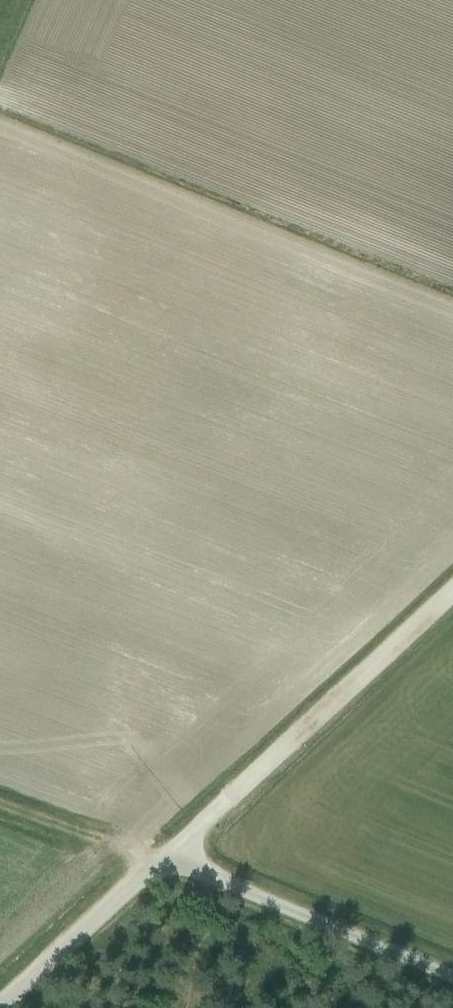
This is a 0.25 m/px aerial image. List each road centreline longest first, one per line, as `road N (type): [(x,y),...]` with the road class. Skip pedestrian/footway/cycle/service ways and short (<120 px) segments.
road 1 (track): [(167,859),(452,594)]
road 2 (unclassified): [(452,974),(167,859)]
road 3 (unclassified): [(3,1007),(167,859)]
road 4 (track): [(167,859),(0,797)]

